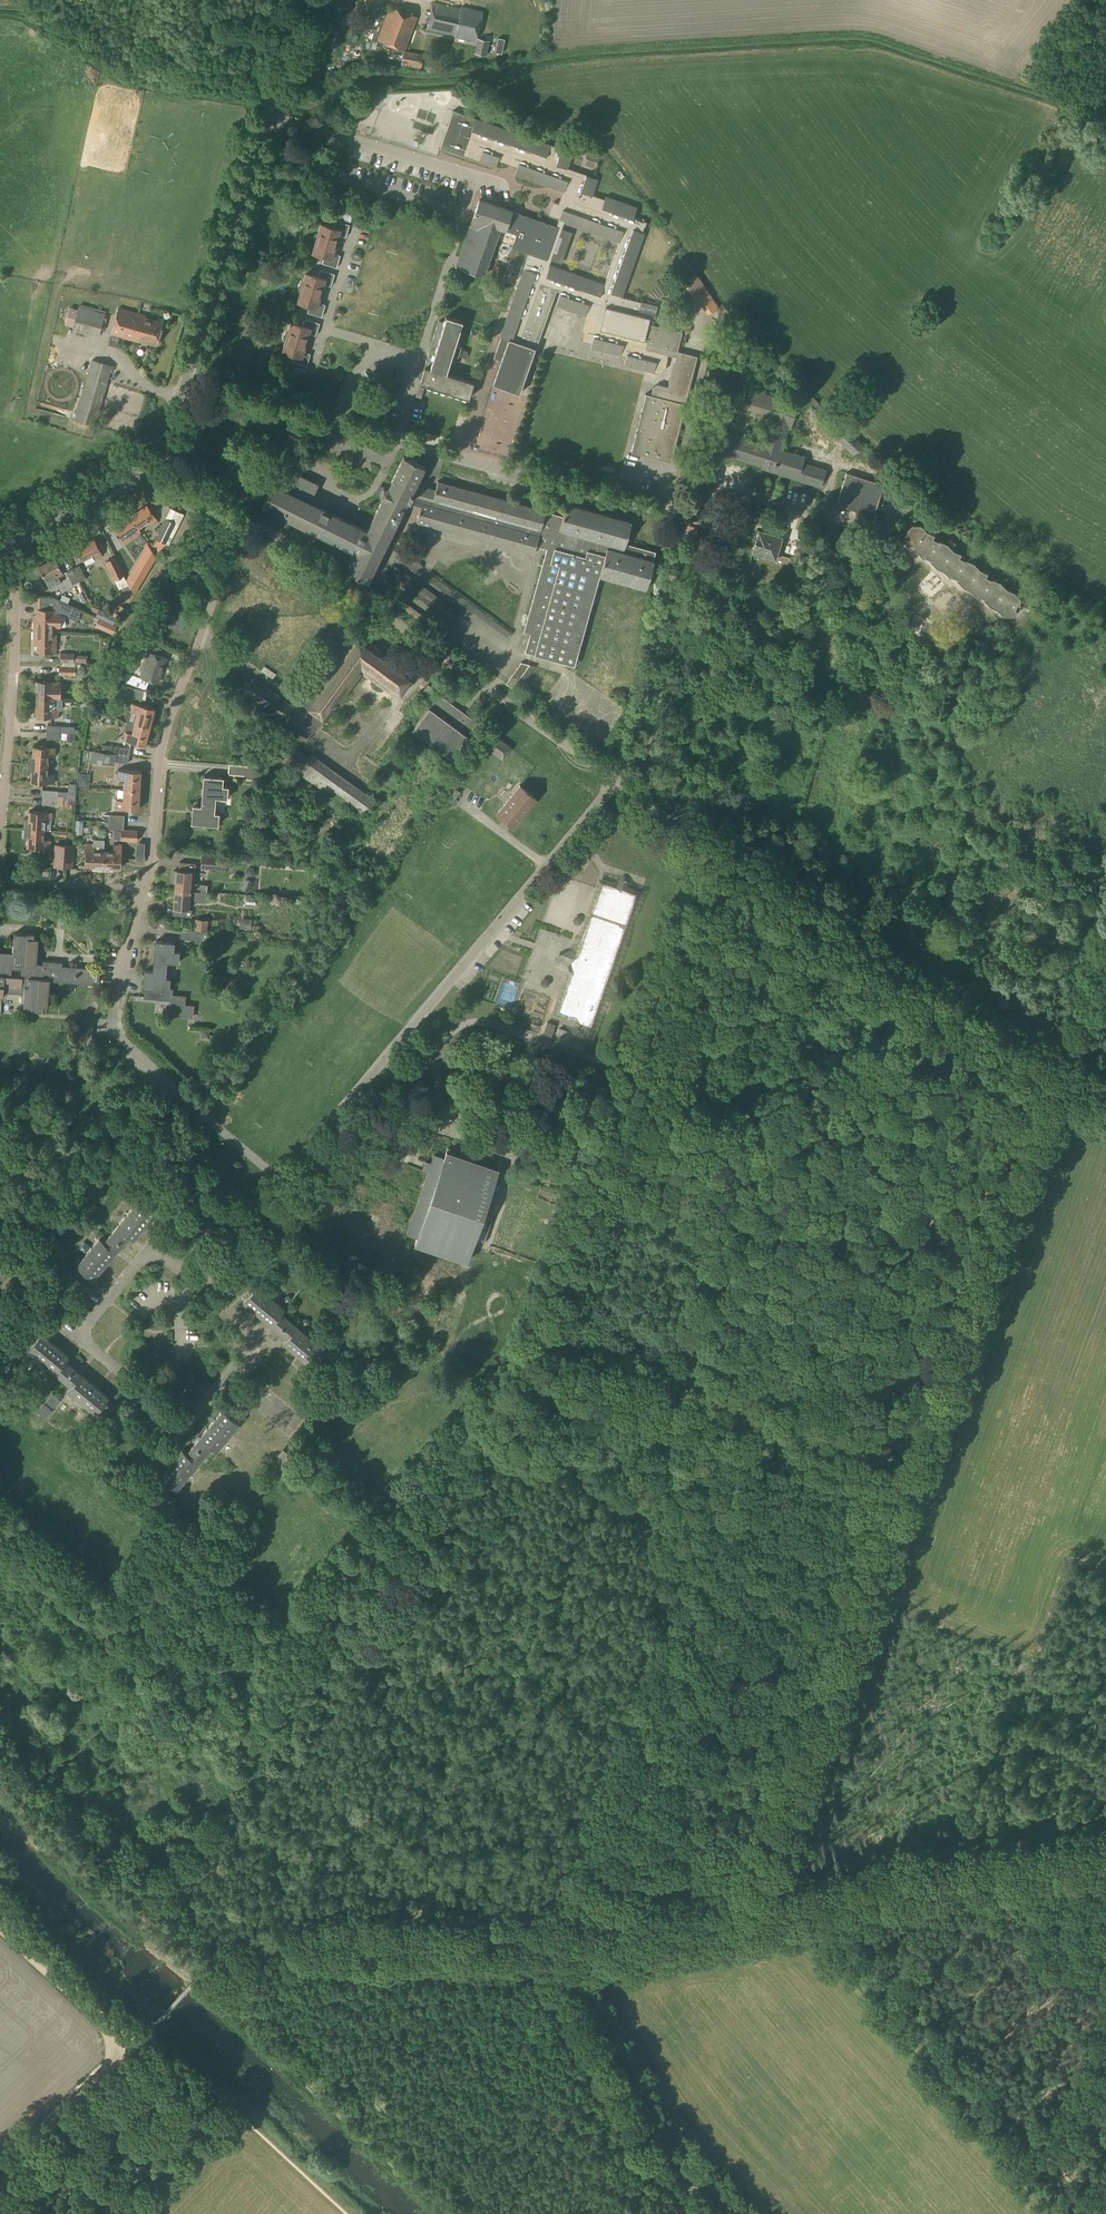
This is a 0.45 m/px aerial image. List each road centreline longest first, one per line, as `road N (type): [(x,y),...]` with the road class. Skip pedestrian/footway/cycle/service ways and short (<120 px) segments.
road 1 (track): [(1105,1853),(643,1926),(215,1946),(204,1955),(206,1970)]
road 2 (track): [(1067,1071),(750,1909)]
road 3 (track): [(506,1413),(703,843)]
road 4 (unclassified): [(1105,1089),(996,1032),(618,789)]
road 5 (unclassified): [(286,1186),(618,789)]
road 6 (unclassified): [(147,893),(5,875),(18,610),(4,550)]
road 7 (unclassified): [(197,1285),(256,1338),(184,1425),(172,1427),(115,1386),(75,1342),(147,1256),(164,1258)]
road 8 (unclassified): [(618,789),(251,516)]
road 9 (track): [(831,1896),(1099,2213)]
road 10 (track): [(521,1370),(908,1476)]
road 11 (unclassified): [(147,893),(170,726),(251,516)]
road 12 (unclassified): [(286,1186),(113,1032),(147,893)]
road 13 (track): [(540,1930),(635,2108),(727,2213)]
road 14 (track): [(194,1983),(202,2000),(429,2213)]
road 15 (unclassified): [(684,524),(393,446)]
road 16 (unclassified): [(185,388),(269,120)]
road 17 (unclassified): [(618,789),(684,524)]
road 18 (track): [(194,1983),(0,1795)]
road 19 (unclassified): [(432,1053),(472,1025),(624,1070)]
road 20 (track): [(147,2033),(0,2169)]
road 21 (unclassified): [(4,550),(134,478),(160,451)]
road 22 (track): [(0,1928),(129,2048)]
road 23 (residential): [(379,348),(324,331),(357,221)]
road 24 (unclassified): [(465,209),(338,171),(345,139)]
road 25 (unclassified): [(419,358),(465,209)]
road 26 (unclassified): [(325,427),(185,388)]
road 27 (unclassified): [(684,524),(689,505),(729,492),(805,509)]
road 28 (unclassified): [(474,176),(345,139)]
road 29 (unclassified): [(197,1285),(286,1186)]
road 30 (unclassified): [(269,120),(309,0)]

